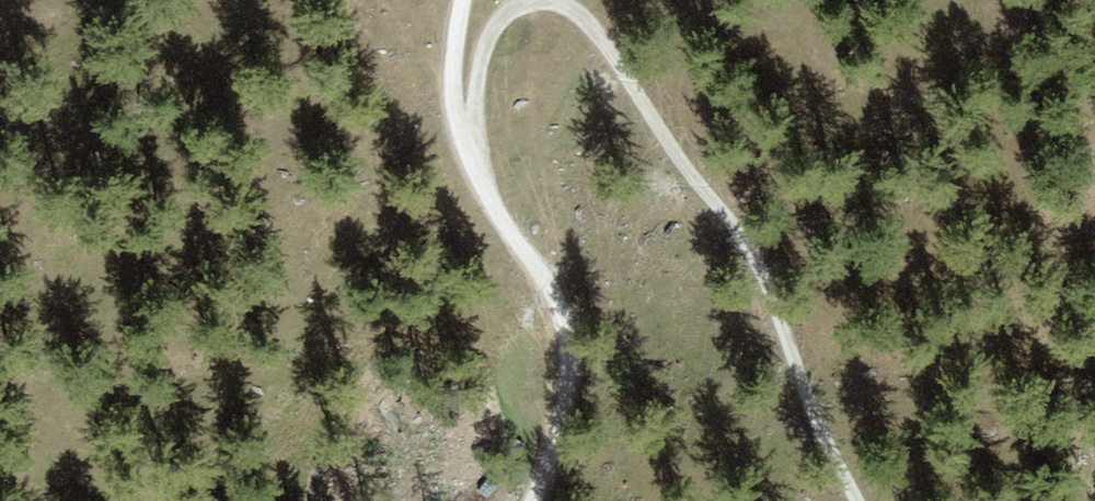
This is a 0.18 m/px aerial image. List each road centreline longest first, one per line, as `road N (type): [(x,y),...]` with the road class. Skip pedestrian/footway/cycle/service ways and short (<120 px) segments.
road 1 (track): [(546,0),(592,29),(727,227),(863,500)]
road 2 (unclassified): [(535,500),(562,426),(567,344),(550,291),(477,177),(456,118),(462,0)]
road 3 (track): [(463,140),(486,46),(505,13),(537,0)]

